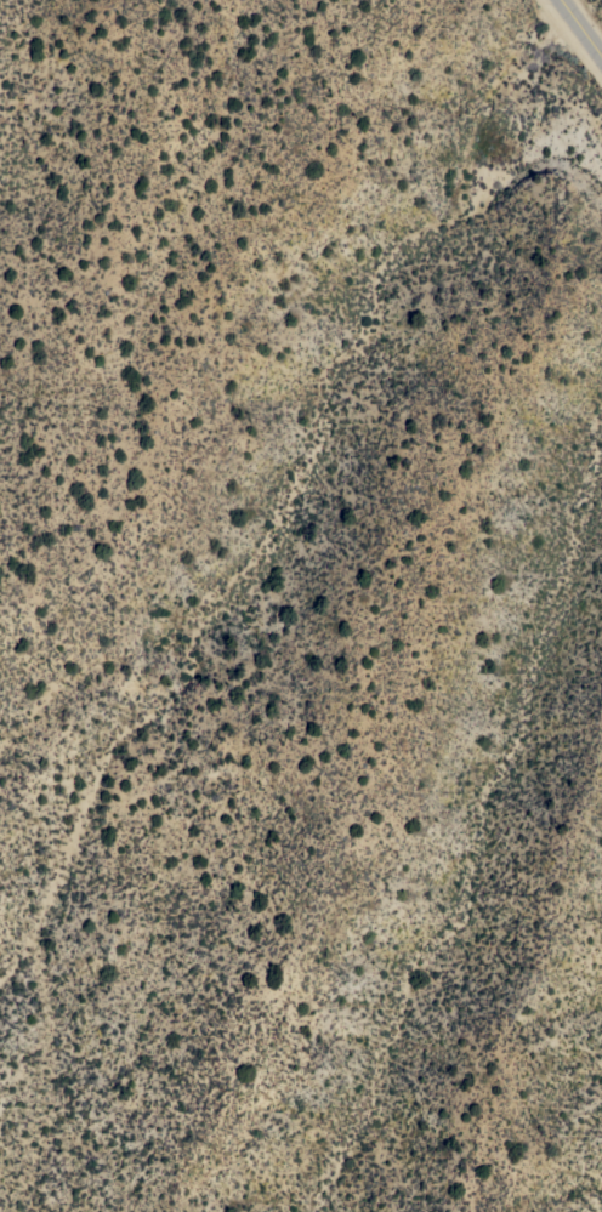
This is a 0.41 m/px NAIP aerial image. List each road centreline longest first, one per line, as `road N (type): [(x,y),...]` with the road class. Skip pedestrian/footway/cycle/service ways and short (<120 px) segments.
road 1 (track): [(601,967),(420,1180),(118,1211)]

